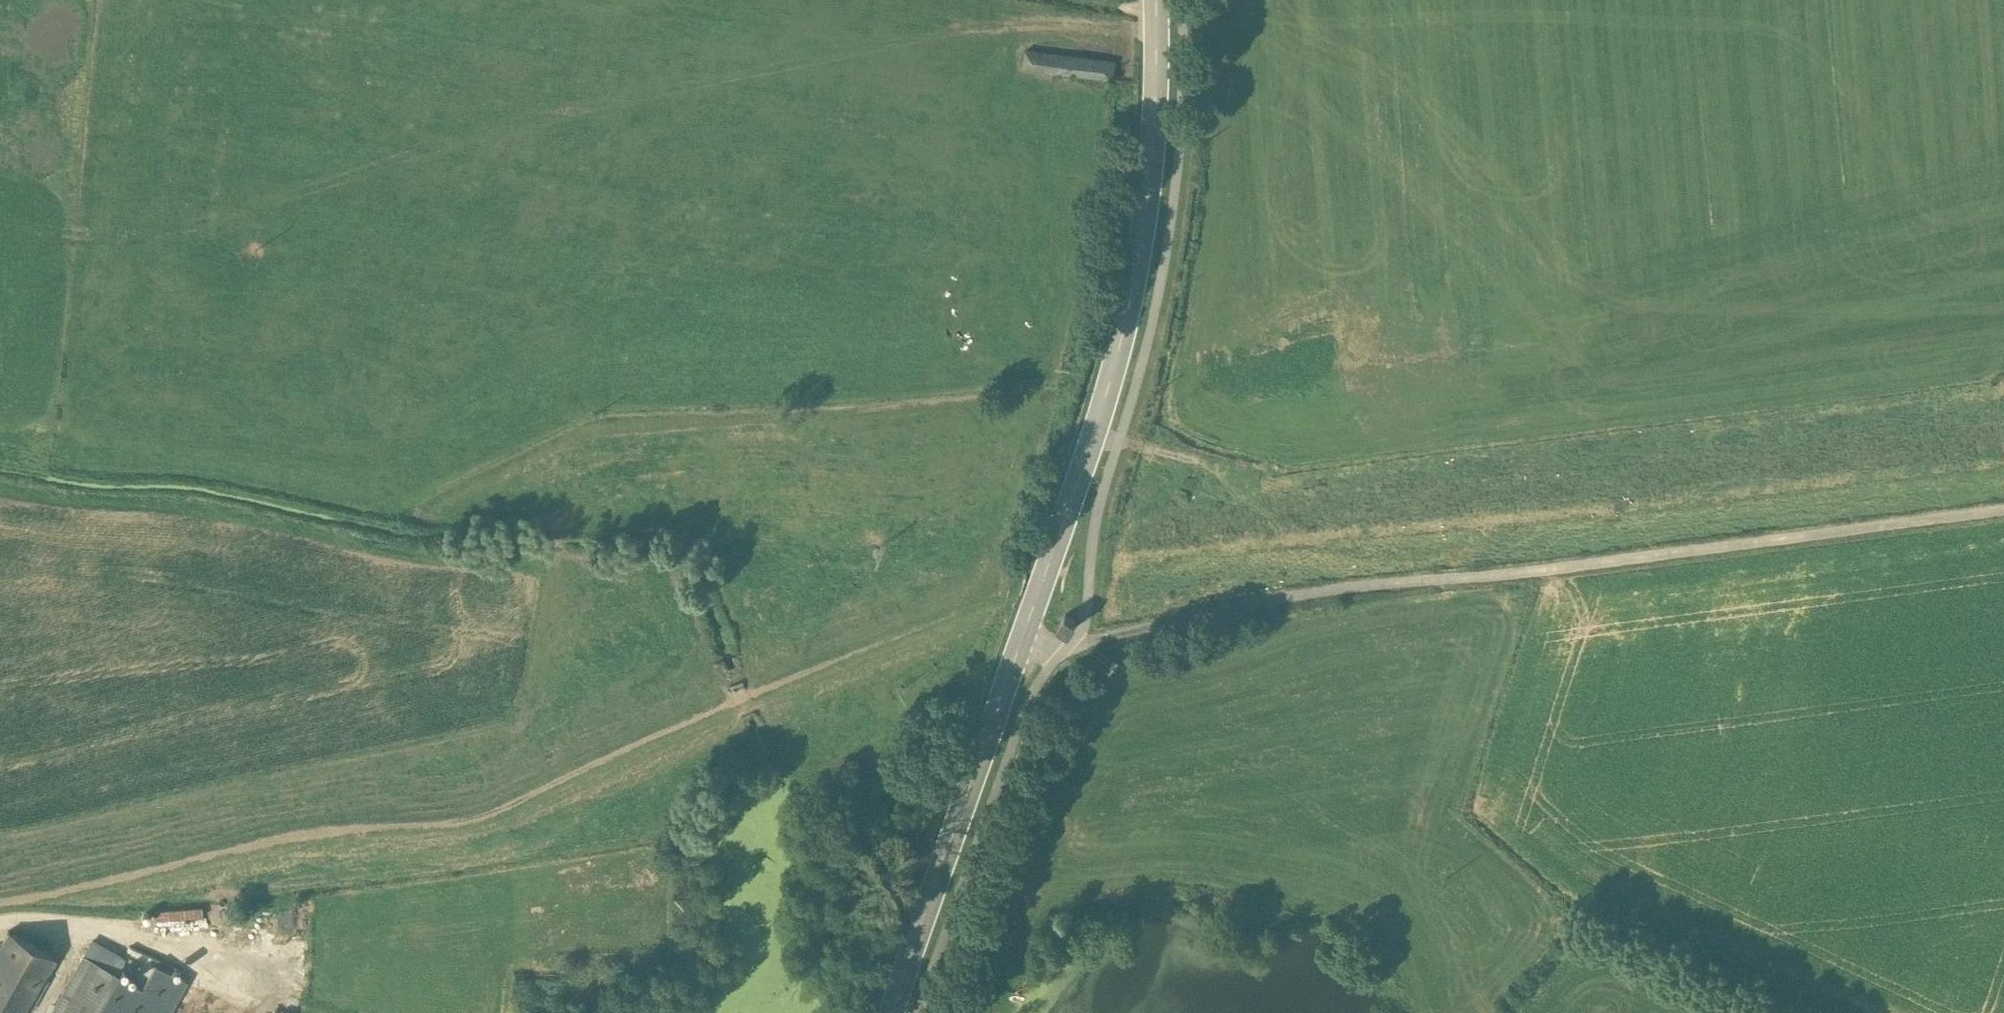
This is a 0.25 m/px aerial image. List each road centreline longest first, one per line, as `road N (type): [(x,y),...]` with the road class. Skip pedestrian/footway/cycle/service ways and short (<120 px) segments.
road 1 (tertiary): [(893,1012),(1095,435),(1131,308),(1157,145),(1158,0)]
road 2 (track): [(2003,511),(1454,586),(1315,593),(1078,640),(1021,640)]

